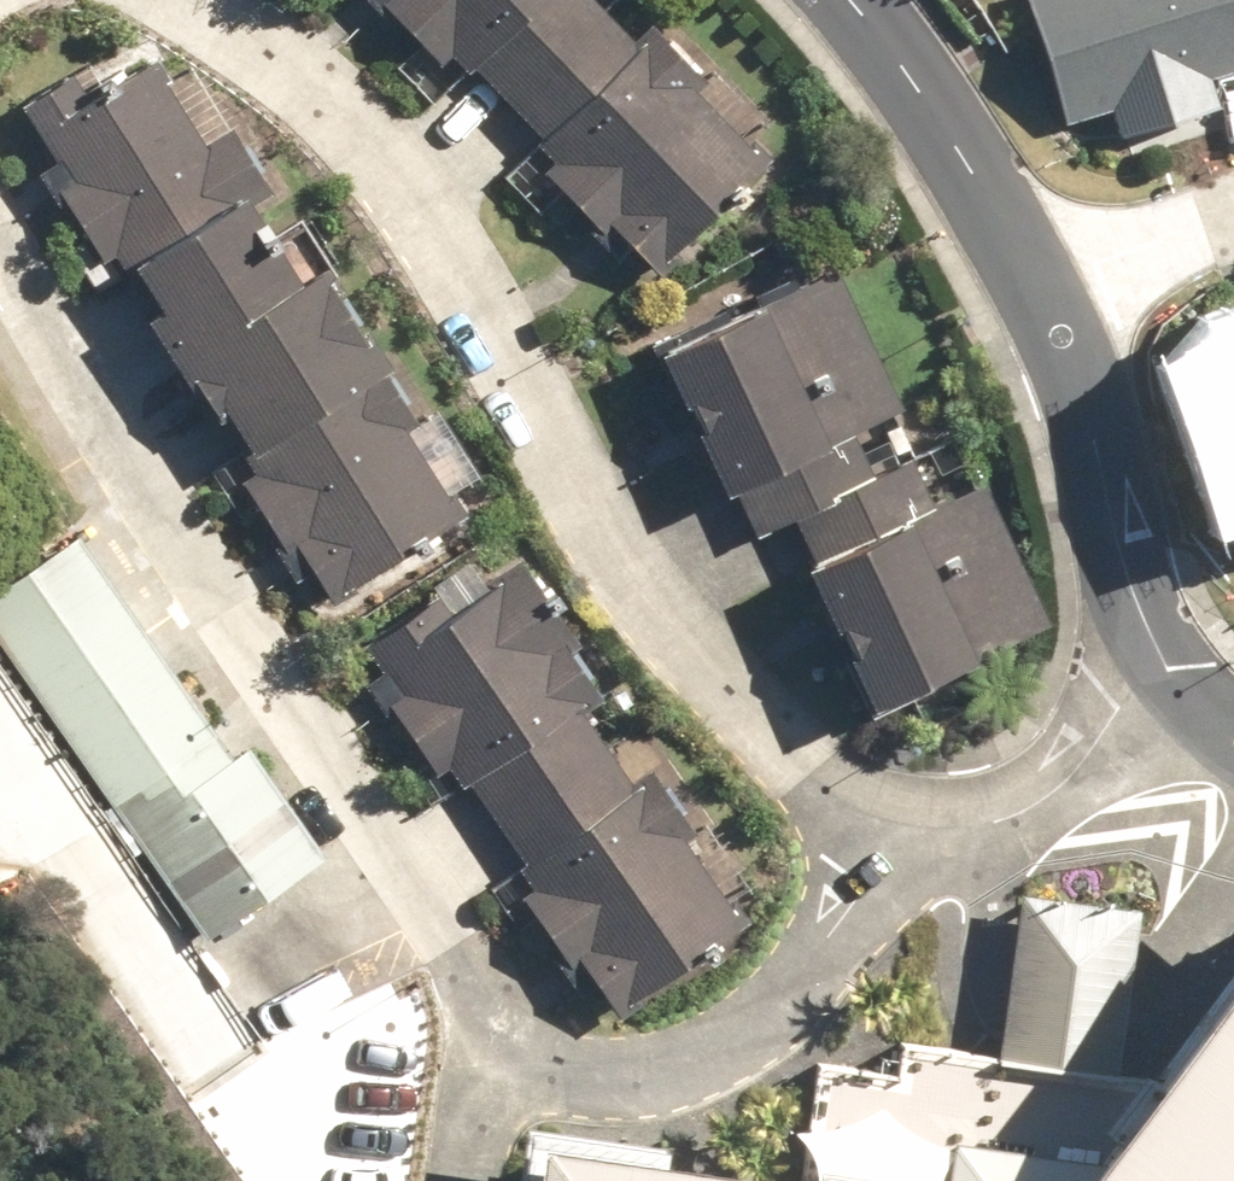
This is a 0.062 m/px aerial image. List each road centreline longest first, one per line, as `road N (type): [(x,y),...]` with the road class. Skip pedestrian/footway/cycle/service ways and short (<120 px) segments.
road 1 (residential): [(919,854),(875,886),(769,1003),(664,1062),(575,1052),(460,955),(210,632),(0,263)]
road 2 (residential): [(170,0),(255,48),(361,134),(658,613),(772,747),(919,854)]
road 3 (residential): [(1047,276),(1110,531),(1165,682)]
road 4 (residential): [(852,0),(915,73),(1047,276)]
road 5 (residential): [(919,854),(1027,838),(1165,682)]
road 6 (residential): [(1233,224),(1047,276)]

